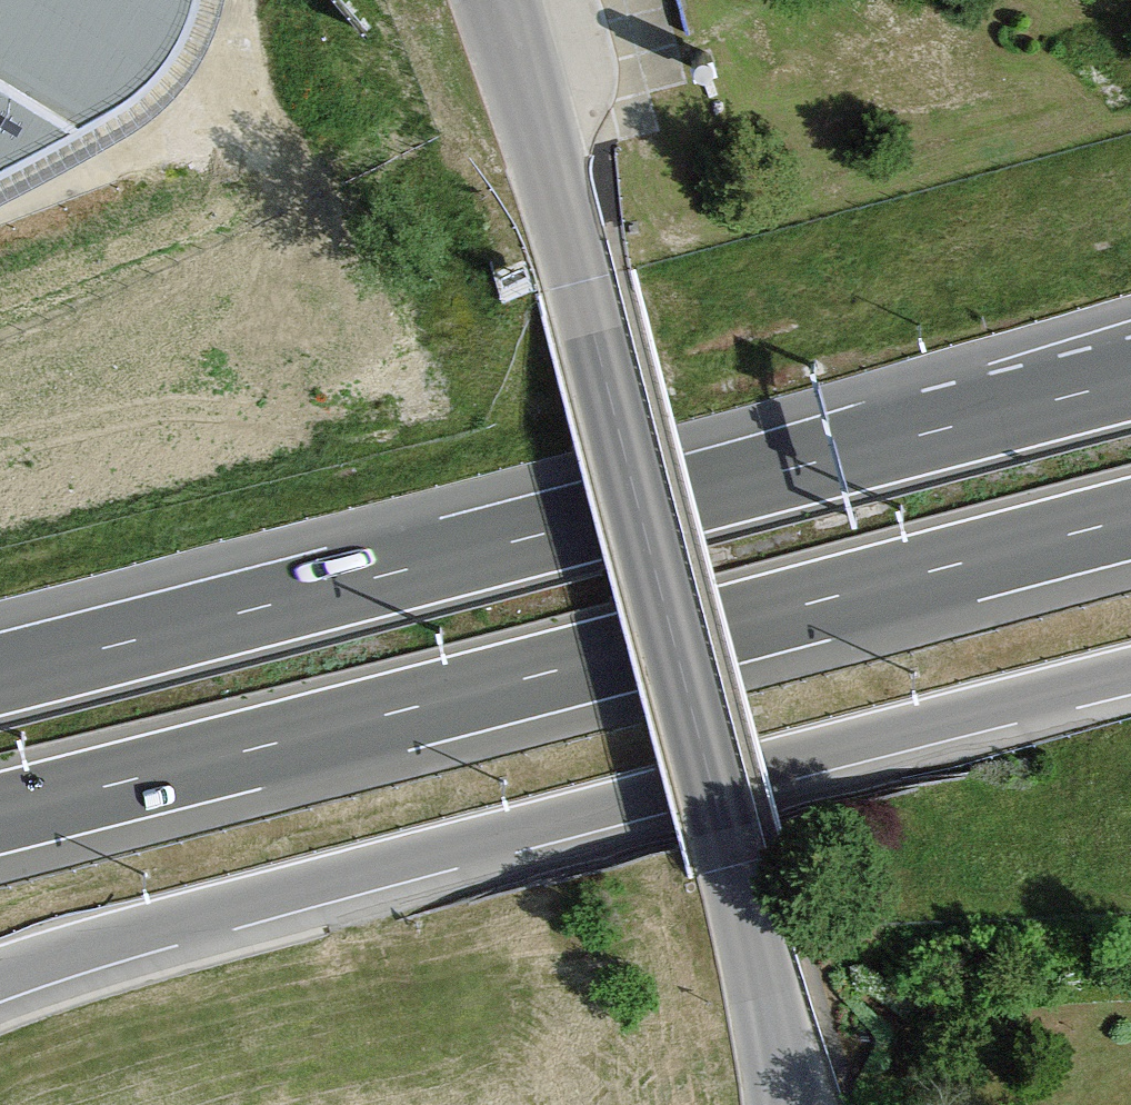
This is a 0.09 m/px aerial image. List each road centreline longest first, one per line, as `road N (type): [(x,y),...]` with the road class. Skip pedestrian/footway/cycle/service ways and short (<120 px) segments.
road 1 (motorway): [(0,978),(198,917),(1130,671)]
road 2 (motorway): [(1130,377),(0,672)]
road 3 (motorway): [(0,816),(1130,523)]
road 4 (tertiary): [(788,1104),(733,867),(501,0)]

